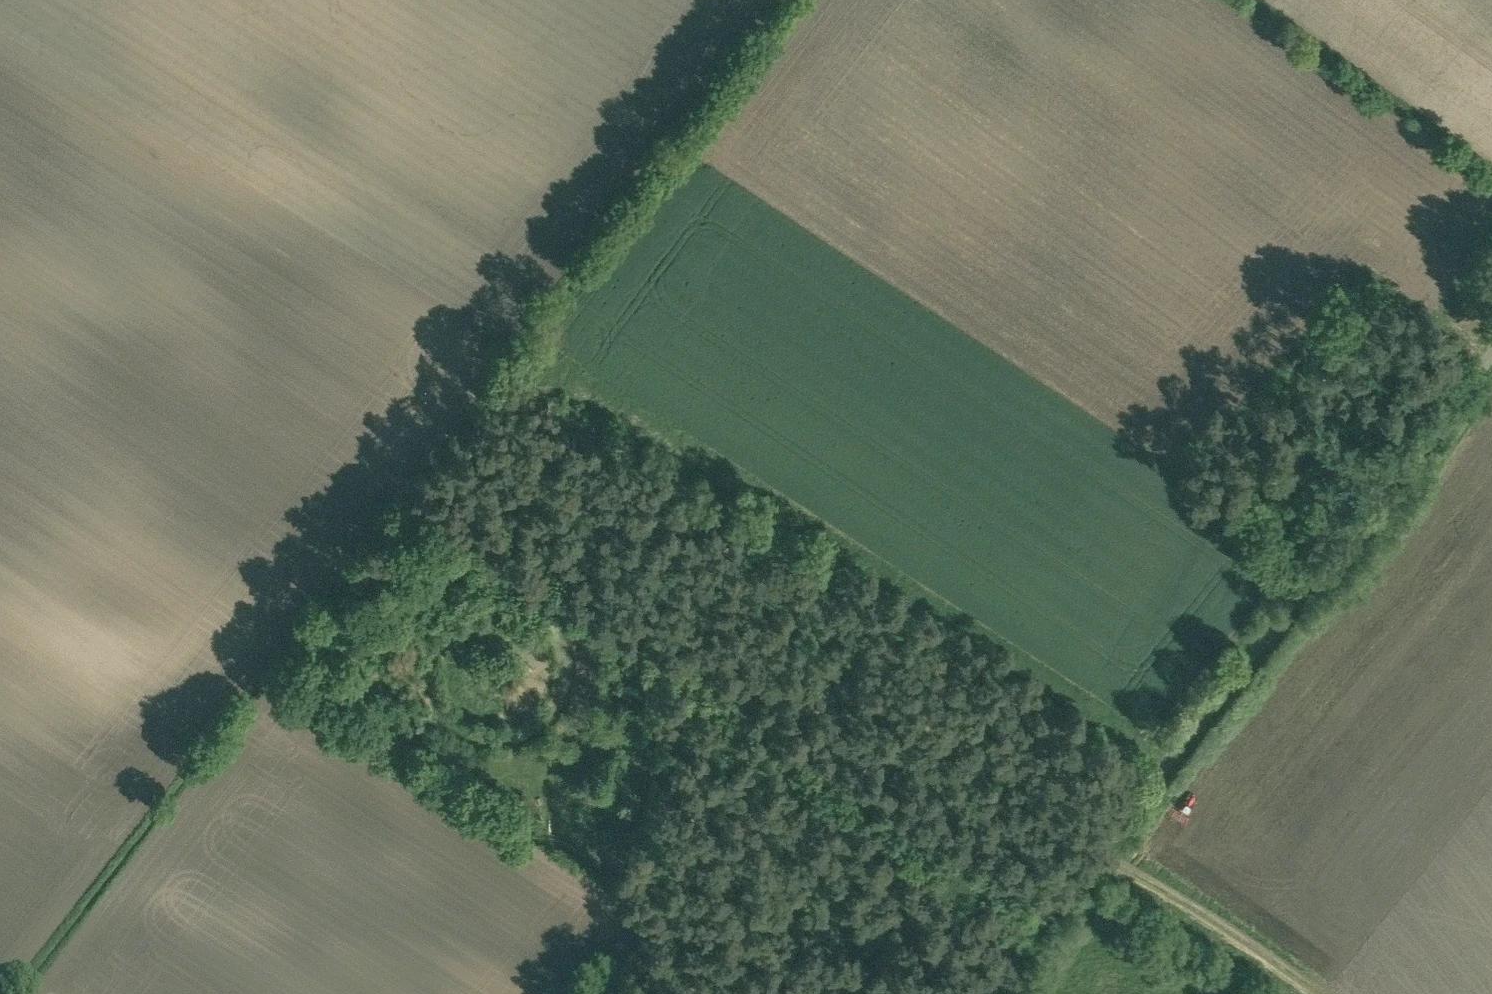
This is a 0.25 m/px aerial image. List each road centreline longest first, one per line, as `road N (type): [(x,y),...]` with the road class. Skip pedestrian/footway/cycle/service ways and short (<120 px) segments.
road 1 (unclassified): [(1491,376),(1158,855),(1044,993)]
road 2 (track): [(1158,855),(1364,993)]

